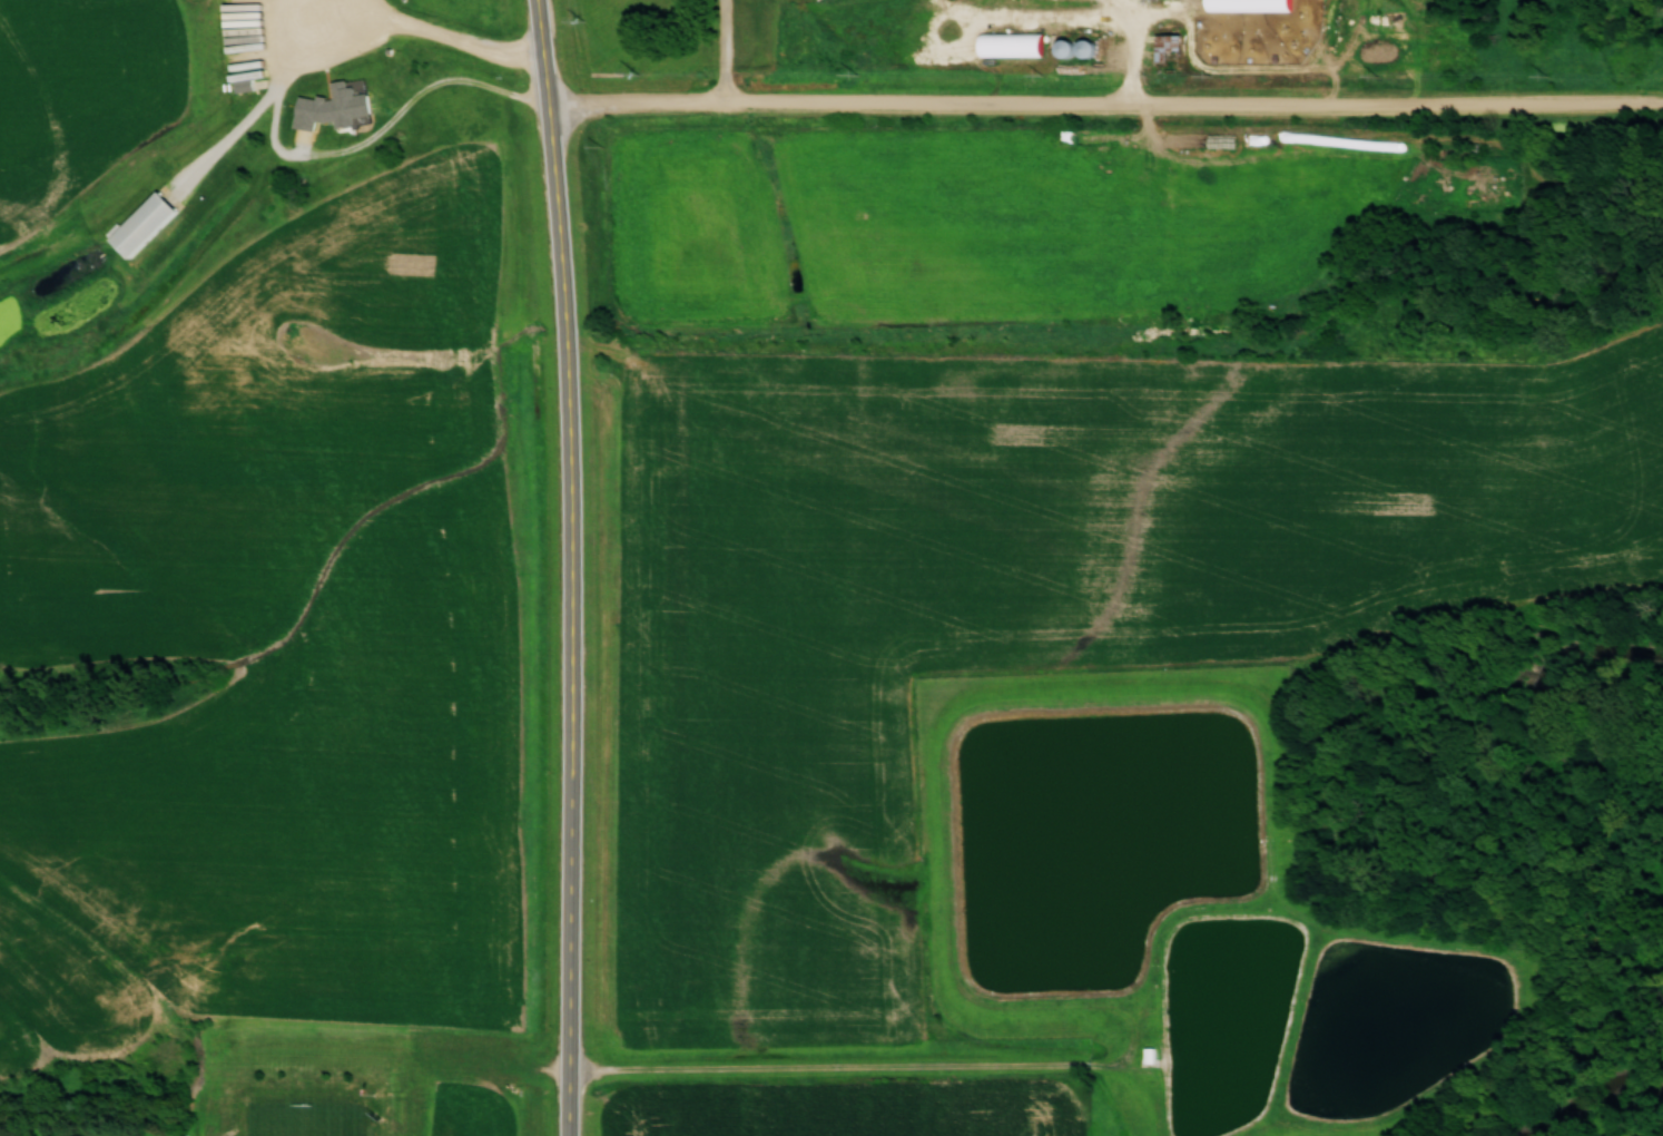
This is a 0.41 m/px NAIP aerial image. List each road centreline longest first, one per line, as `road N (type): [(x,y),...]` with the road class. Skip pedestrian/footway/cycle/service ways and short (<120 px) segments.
road 1 (residential): [(1662,106),(726,106),(554,115)]
road 2 (secondary): [(573,1058),(577,433),(542,0)]

